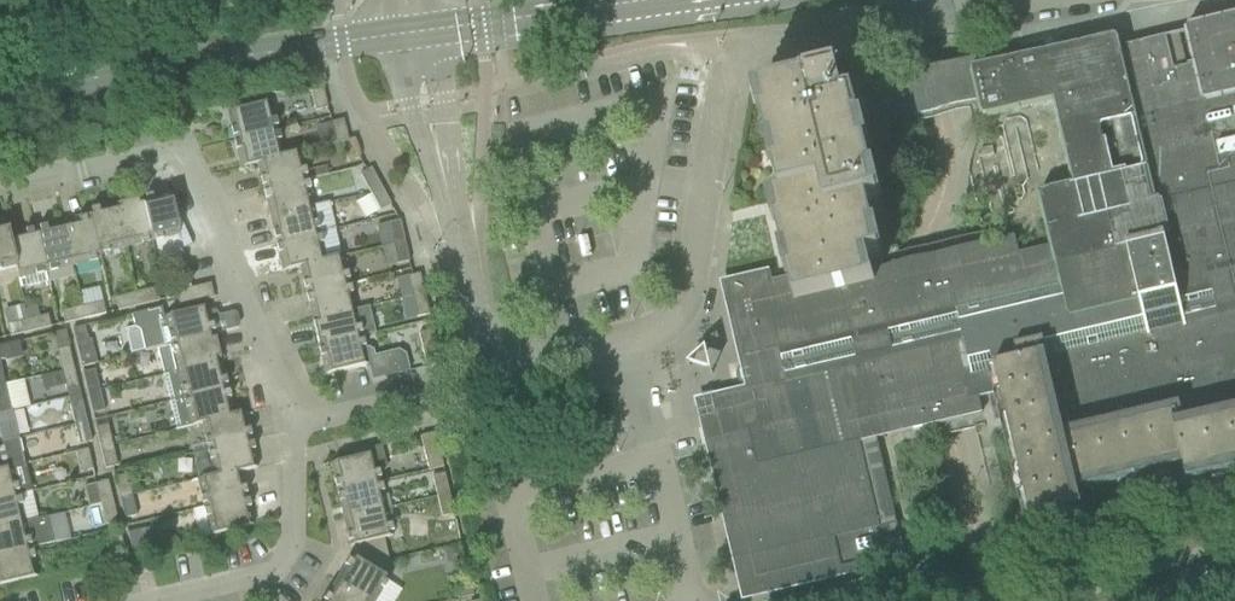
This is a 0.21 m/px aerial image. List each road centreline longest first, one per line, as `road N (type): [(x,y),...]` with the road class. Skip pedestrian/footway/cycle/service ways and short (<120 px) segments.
road 1 (unclassified): [(1009,0),(766,40),(739,54),(724,79),(688,296),(662,331),(539,358),(505,349)]
road 2 (residential): [(295,427),(183,151),(0,191)]
road 3 (primary): [(411,34),(0,99)]
road 4 (unclassified): [(505,349),(481,324),(411,34)]
road 5 (residential): [(165,600),(271,576),(292,536),(295,427)]
road 6 (primary): [(654,0),(411,34)]
road 7 (residential): [(295,427),(457,387),(505,349)]

